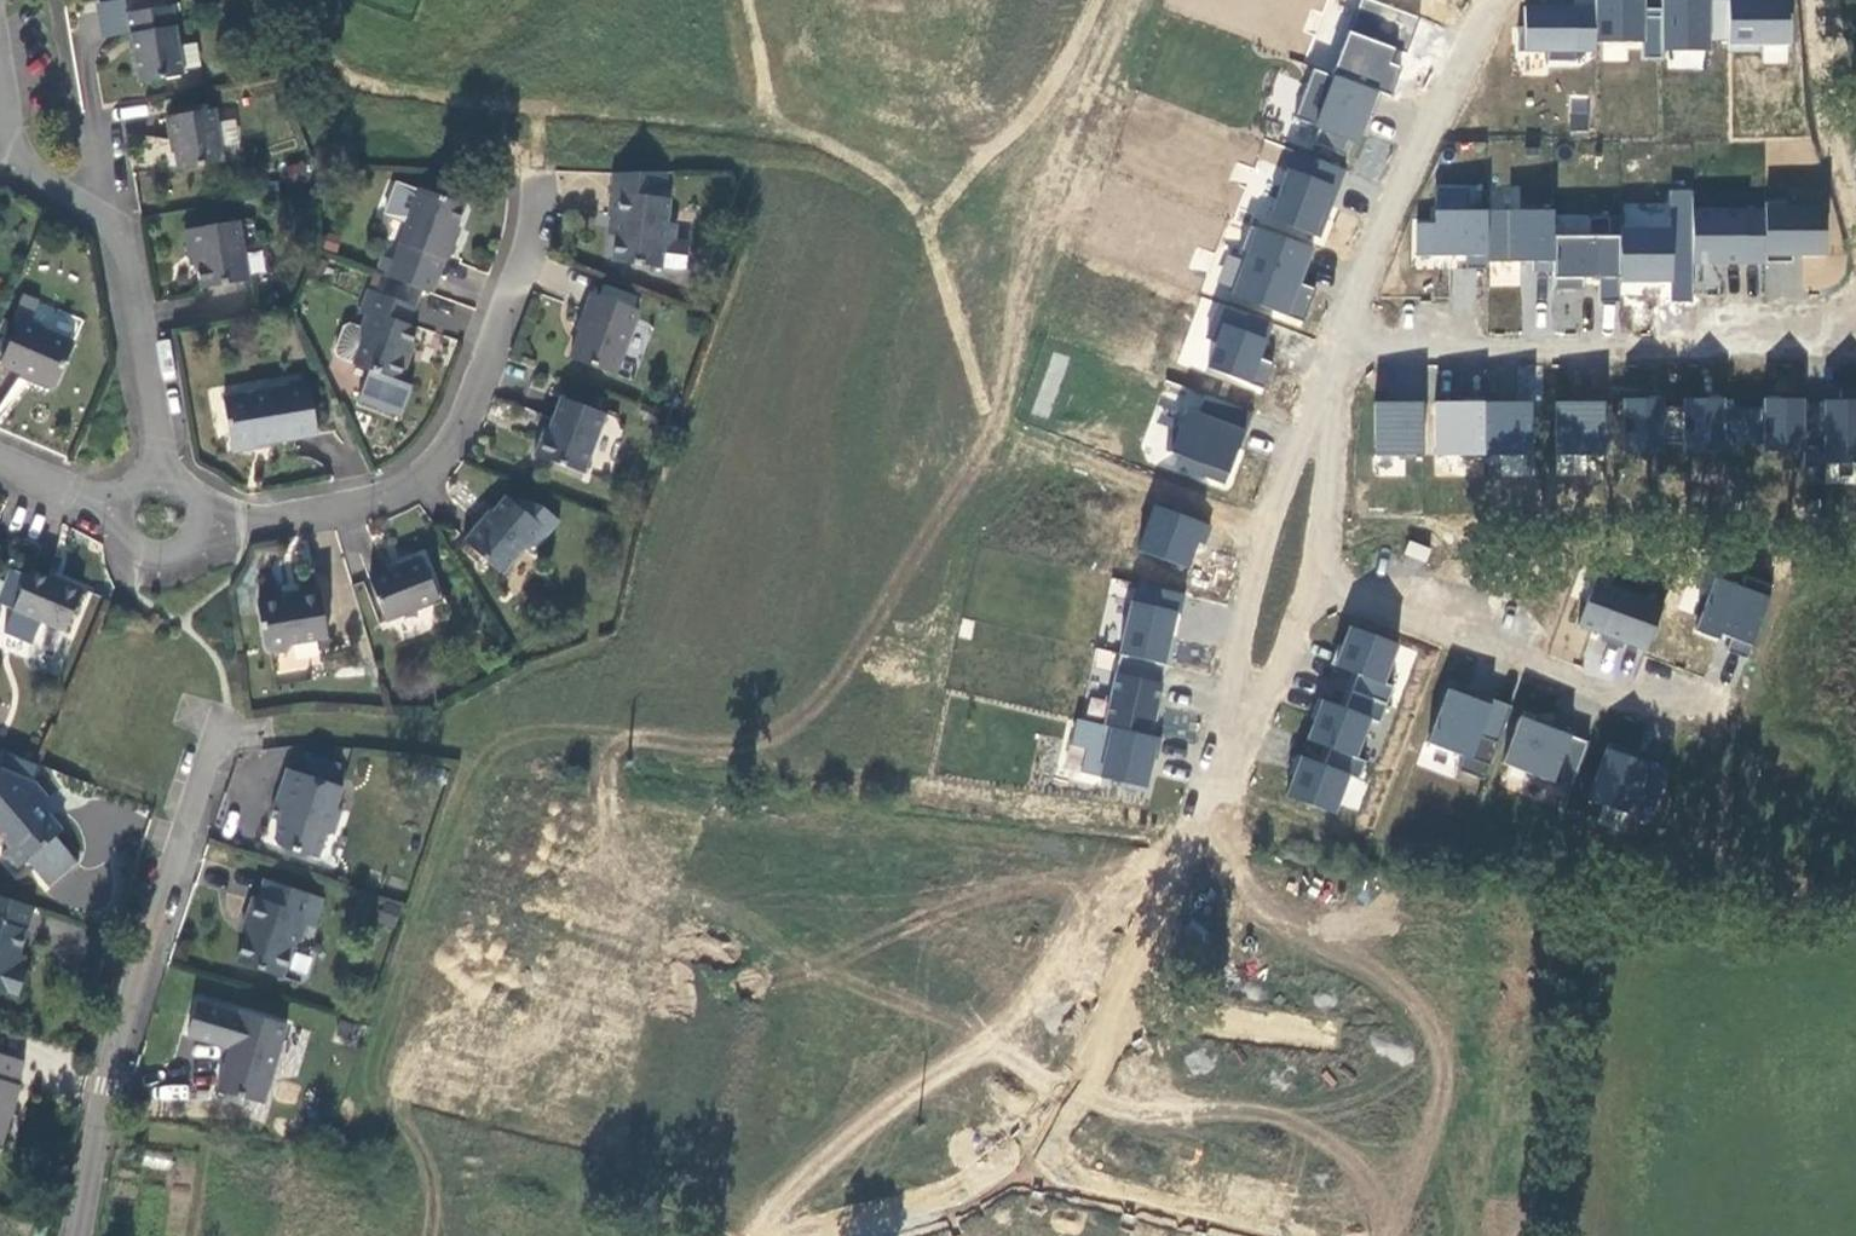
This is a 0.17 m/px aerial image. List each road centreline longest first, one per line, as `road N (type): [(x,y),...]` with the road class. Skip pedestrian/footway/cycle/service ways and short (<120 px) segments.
road 1 (residential): [(198,511),(258,518),(385,498),(420,478),(467,423),(523,266),(541,186)]
road 2 (residential): [(1332,348),(1828,349),(1855,324)]
road 3 (residential): [(76,1235),(102,1091),(220,724)]
road 4 (residential): [(1272,563),(1210,801),(1130,1004)]
road 5 (residential): [(0,89),(10,156),(125,216),(152,473)]
road 6 (residential): [(1272,563),(1670,717)]
road 7 (residential): [(1498,0),(1332,348)]
road 8 (residential): [(1267,1235),(1015,1169)]
road 9 (residential): [(1332,348),(1272,563)]
road 10 (residential): [(1855,216),(1830,128),(1814,0)]
road 11 (residential): [(1333,1032),(1130,1004)]
road 12 (residential): [(1130,1004),(1038,1151),(1015,1169)]
road 13 (residential): [(1015,1169),(985,1193),(851,1235)]
road 14 (residential): [(120,495),(122,537),(159,556),(180,549),(198,511)]
road 15 (residential): [(120,495),(93,500),(0,458)]

